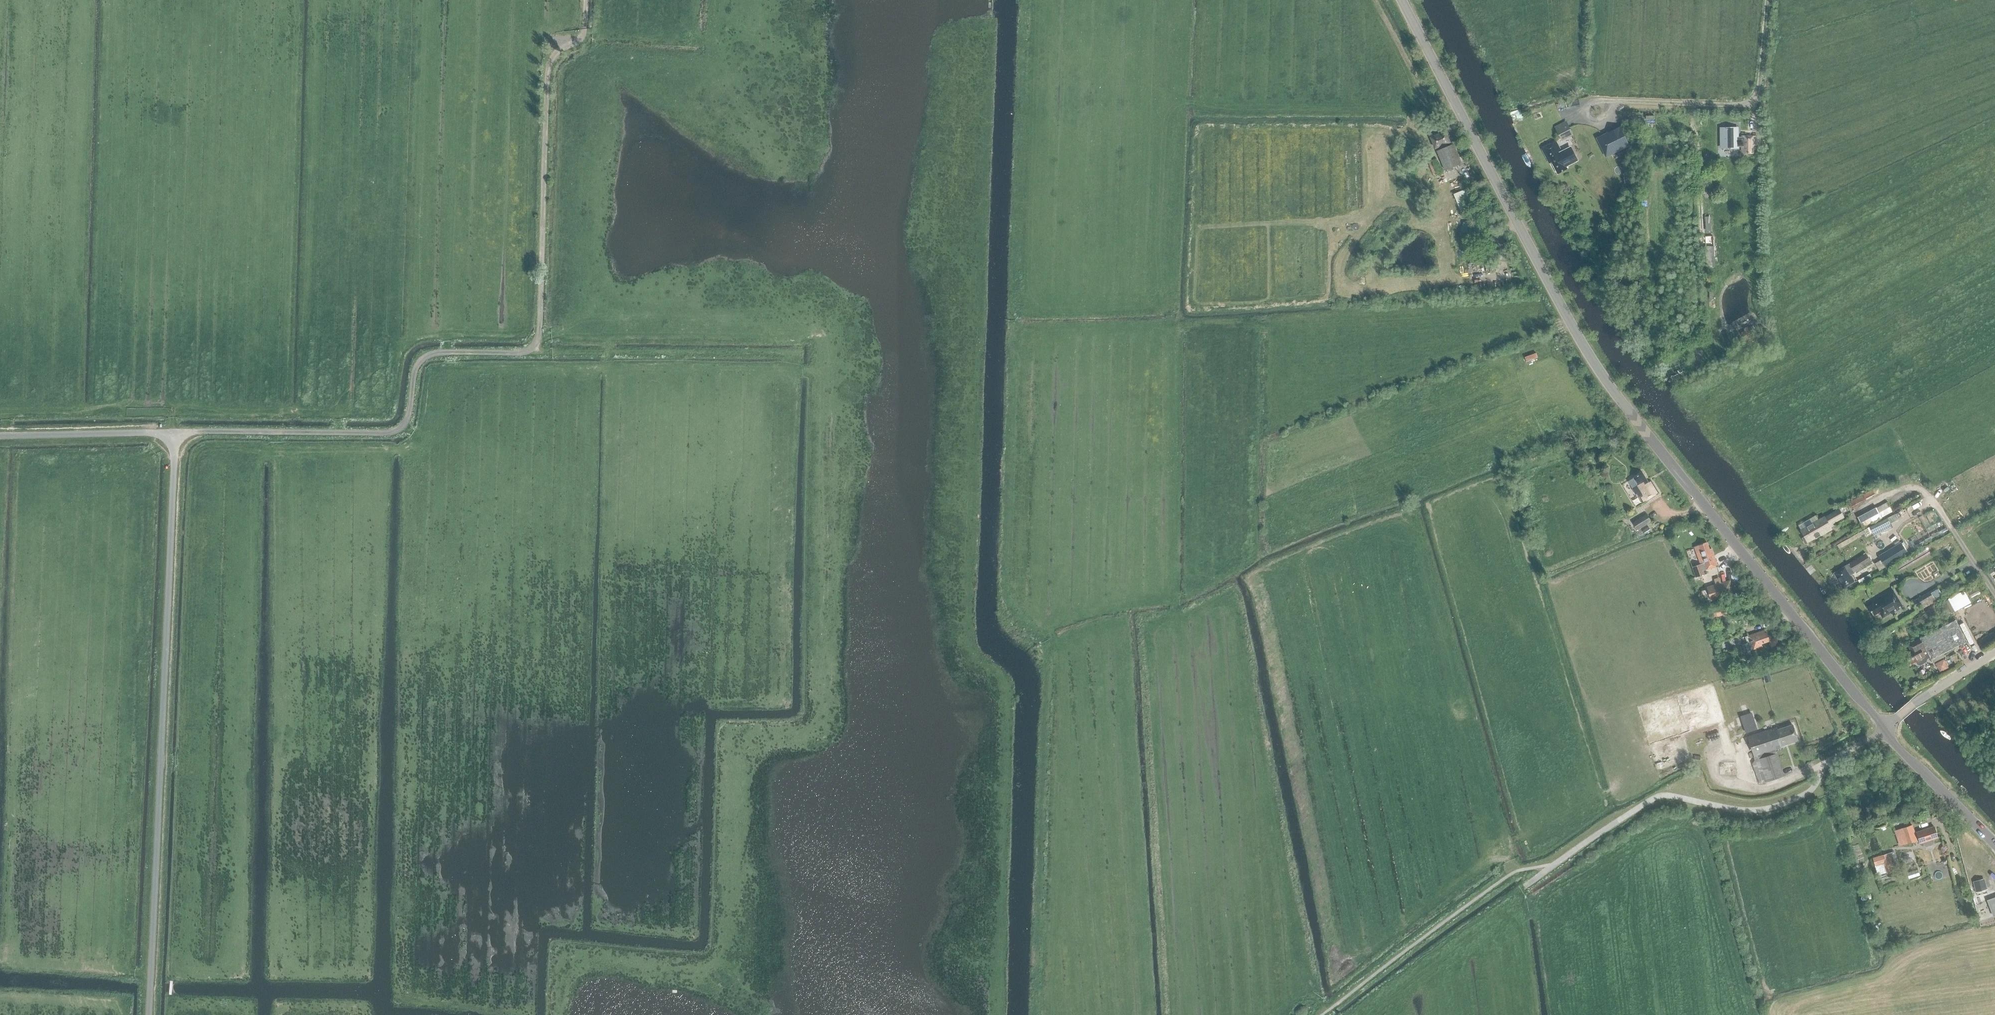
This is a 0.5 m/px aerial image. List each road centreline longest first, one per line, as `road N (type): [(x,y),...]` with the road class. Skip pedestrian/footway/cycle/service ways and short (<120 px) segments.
road 1 (secondary): [(1884,730),(1586,351),(1401,0)]
road 2 (unclassified): [(148,1014),(175,432),(0,436)]
road 3 (unclassified): [(1553,864),(1656,796),(1746,810),(1802,796),(1824,764),(1884,730)]
road 4 (unclassified): [(1592,102),(1745,104),(1758,90),(1769,0)]
road 5 (secondary): [(1994,845),(1884,730)]

